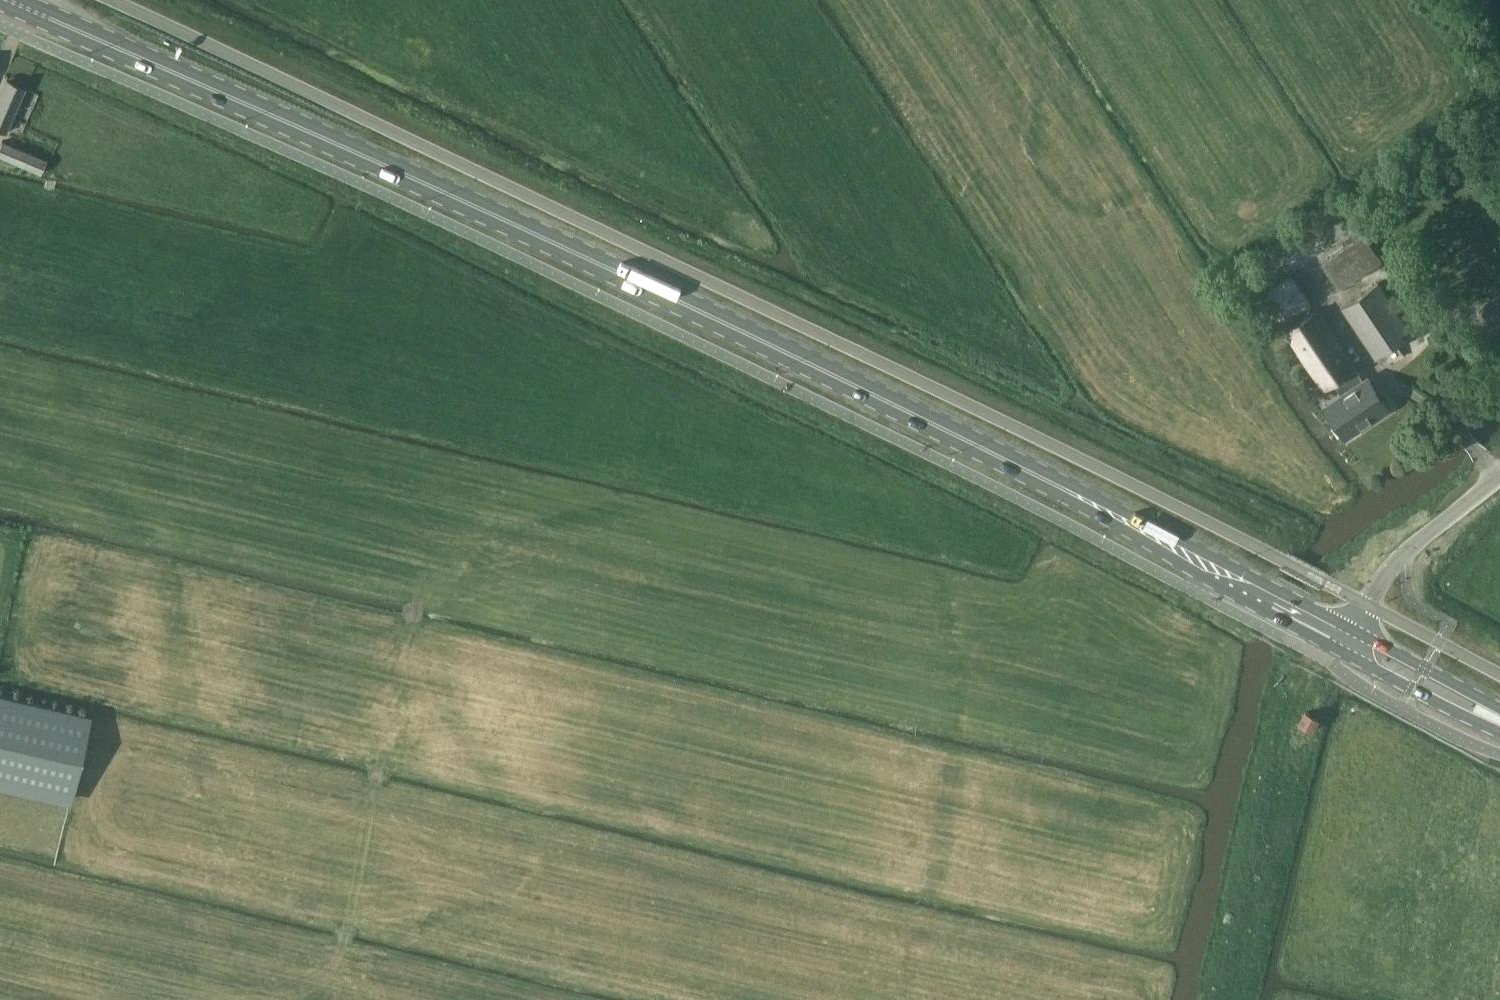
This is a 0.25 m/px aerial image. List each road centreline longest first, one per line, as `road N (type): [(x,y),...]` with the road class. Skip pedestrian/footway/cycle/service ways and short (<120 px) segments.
road 1 (primary): [(1352,641),(977,447),(391,169),(9,0)]
road 2 (track): [(1229,999),(1286,799),(1287,733),(1310,670),(1336,633)]
road 3 (unclassified): [(1352,641),(1403,559),(1499,476)]
road 4 (primary): [(1499,719),(1352,641)]

